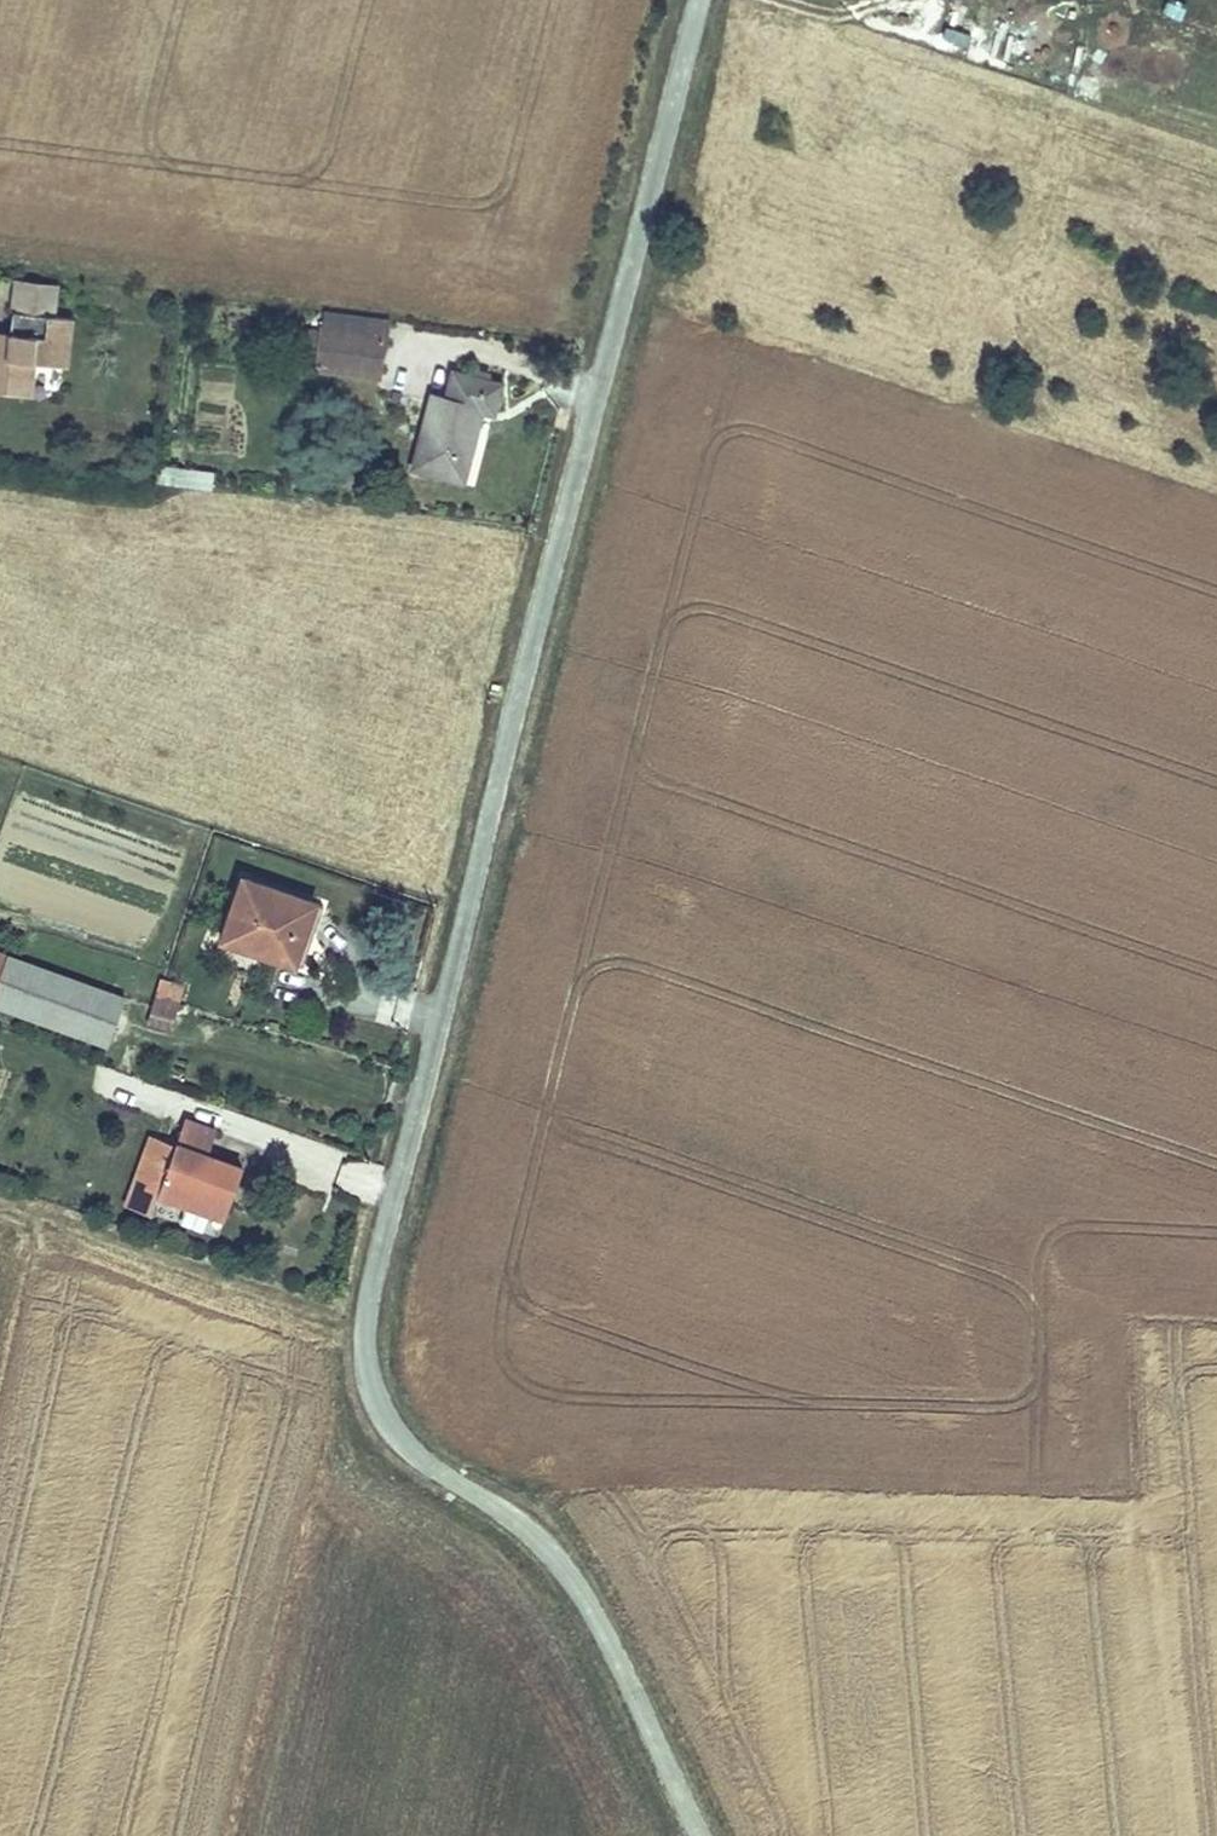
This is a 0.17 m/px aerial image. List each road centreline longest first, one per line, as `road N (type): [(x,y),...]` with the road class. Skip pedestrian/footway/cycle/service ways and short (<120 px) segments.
road 1 (unclassified): [(699,1835),(565,1568),(536,1536),(398,1438),(370,1384),(366,1333),(378,1250),(697,0)]

